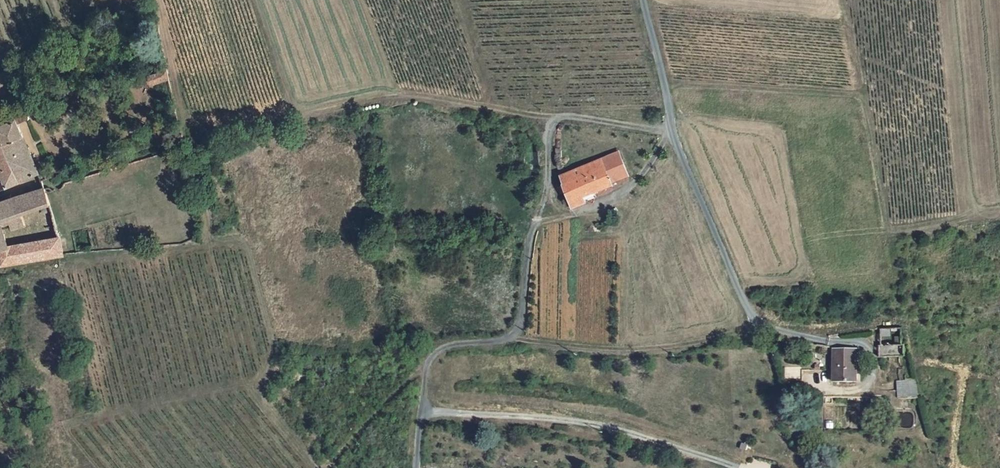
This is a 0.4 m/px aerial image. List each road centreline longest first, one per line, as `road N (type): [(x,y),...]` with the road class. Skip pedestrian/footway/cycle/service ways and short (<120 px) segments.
road 1 (residential): [(416,467),(432,356),(460,344),(508,340),(519,323),(556,118),(672,128)]
road 2 (unclassified): [(672,128),(752,316),(759,325),(827,341)]
road 3 (track): [(508,340),(629,349),(759,325)]
road 4 (unclassified): [(641,0),(672,128)]

